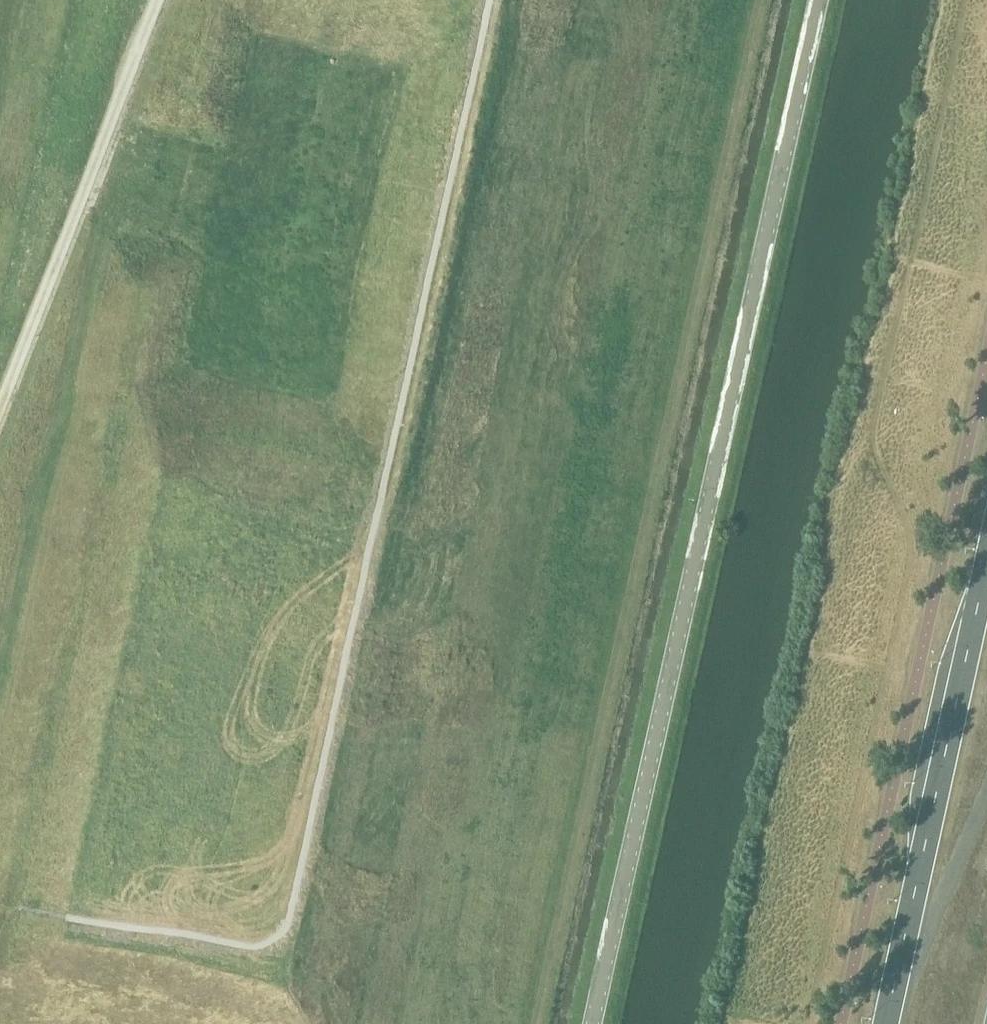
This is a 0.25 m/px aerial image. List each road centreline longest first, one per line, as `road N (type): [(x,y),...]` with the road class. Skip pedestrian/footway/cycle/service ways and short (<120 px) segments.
road 1 (track): [(761,0),(535,1023)]
road 2 (tertiary): [(593,1023),(819,0)]
road 3 (primary): [(986,556),(885,1023)]
road 4 (track): [(158,0),(0,404)]

